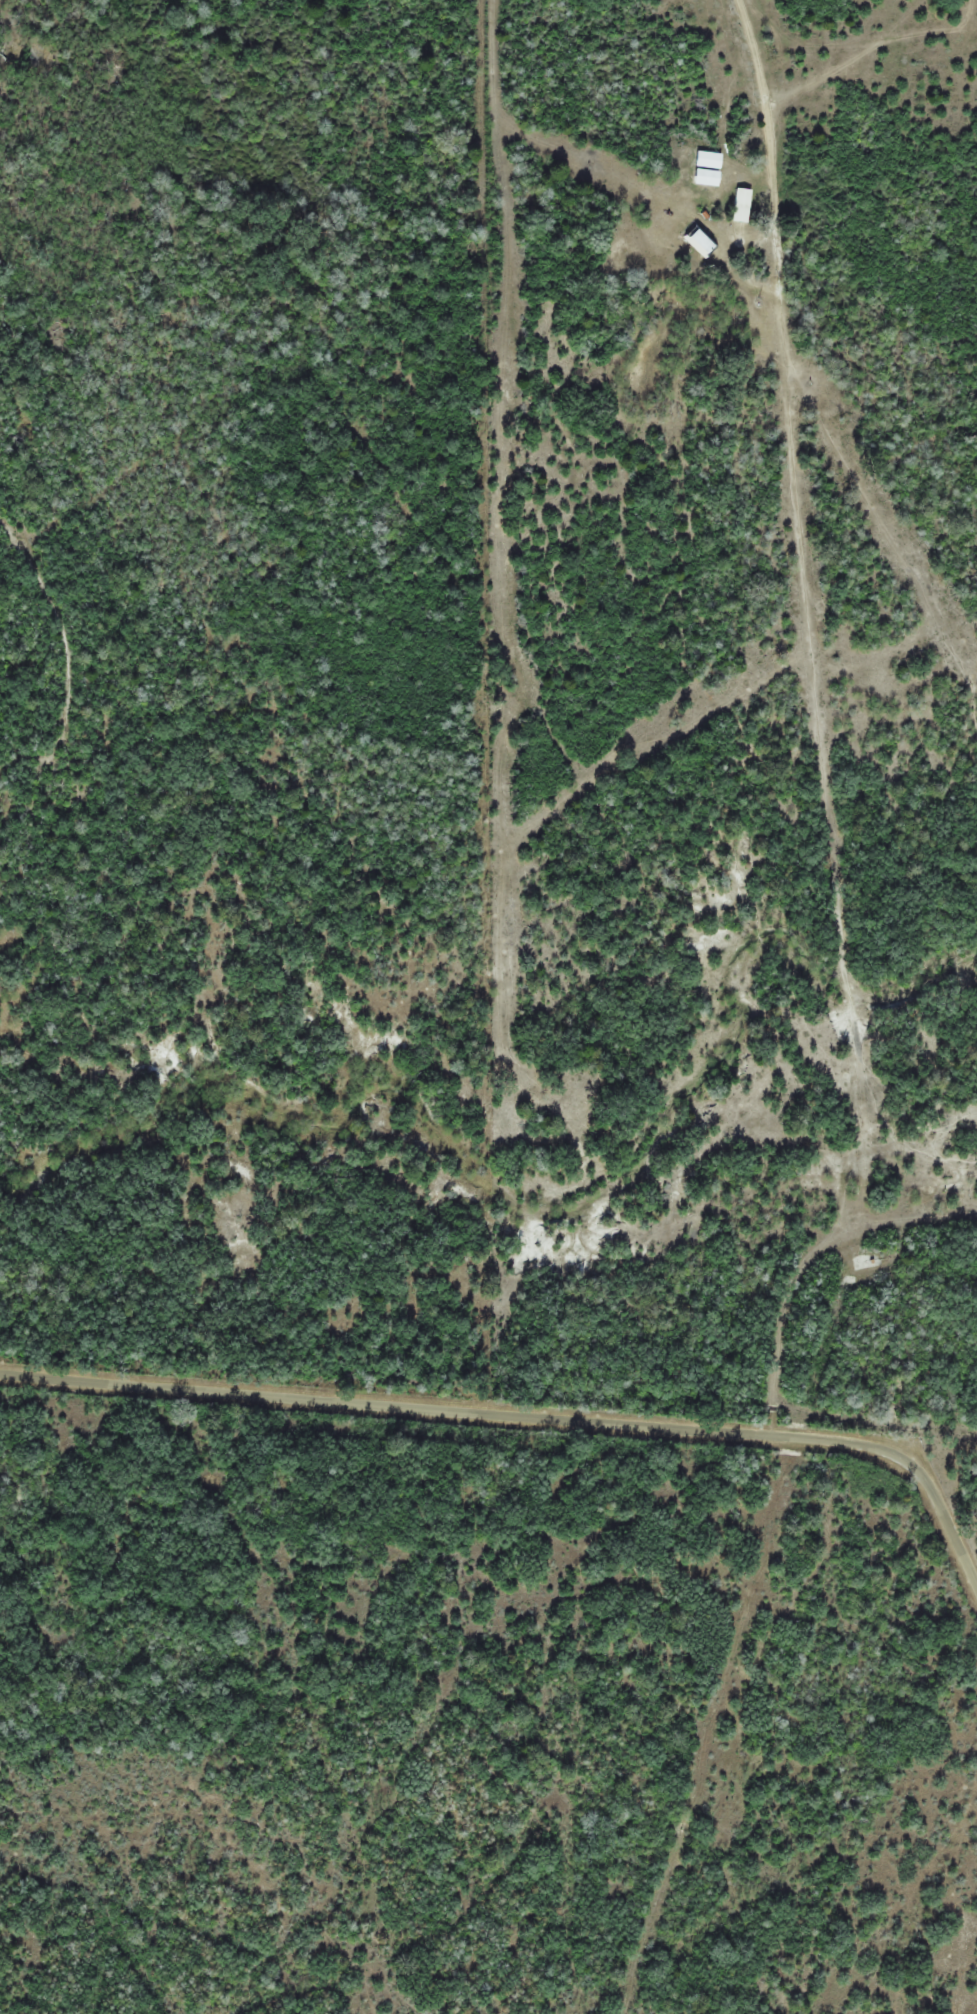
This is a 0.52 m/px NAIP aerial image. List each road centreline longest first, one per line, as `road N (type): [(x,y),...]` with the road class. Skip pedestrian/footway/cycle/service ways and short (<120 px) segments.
road 1 (residential): [(976,1564),(927,1471),(849,1440),(0,1372)]

